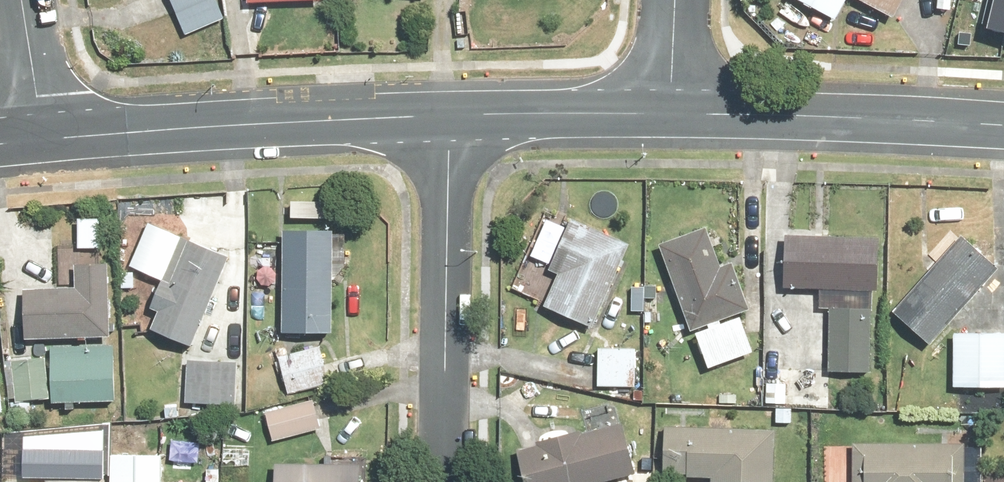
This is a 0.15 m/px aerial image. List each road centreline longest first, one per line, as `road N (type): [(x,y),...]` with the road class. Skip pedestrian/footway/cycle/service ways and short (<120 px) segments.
road 1 (tertiary): [(446,117),(41,138)]
road 2 (residential): [(446,117),(443,481)]
road 3 (tertiary): [(1003,124),(669,111)]
road 4 (tertiary): [(669,111),(446,117)]
road 5 (residential): [(41,138),(18,0)]

